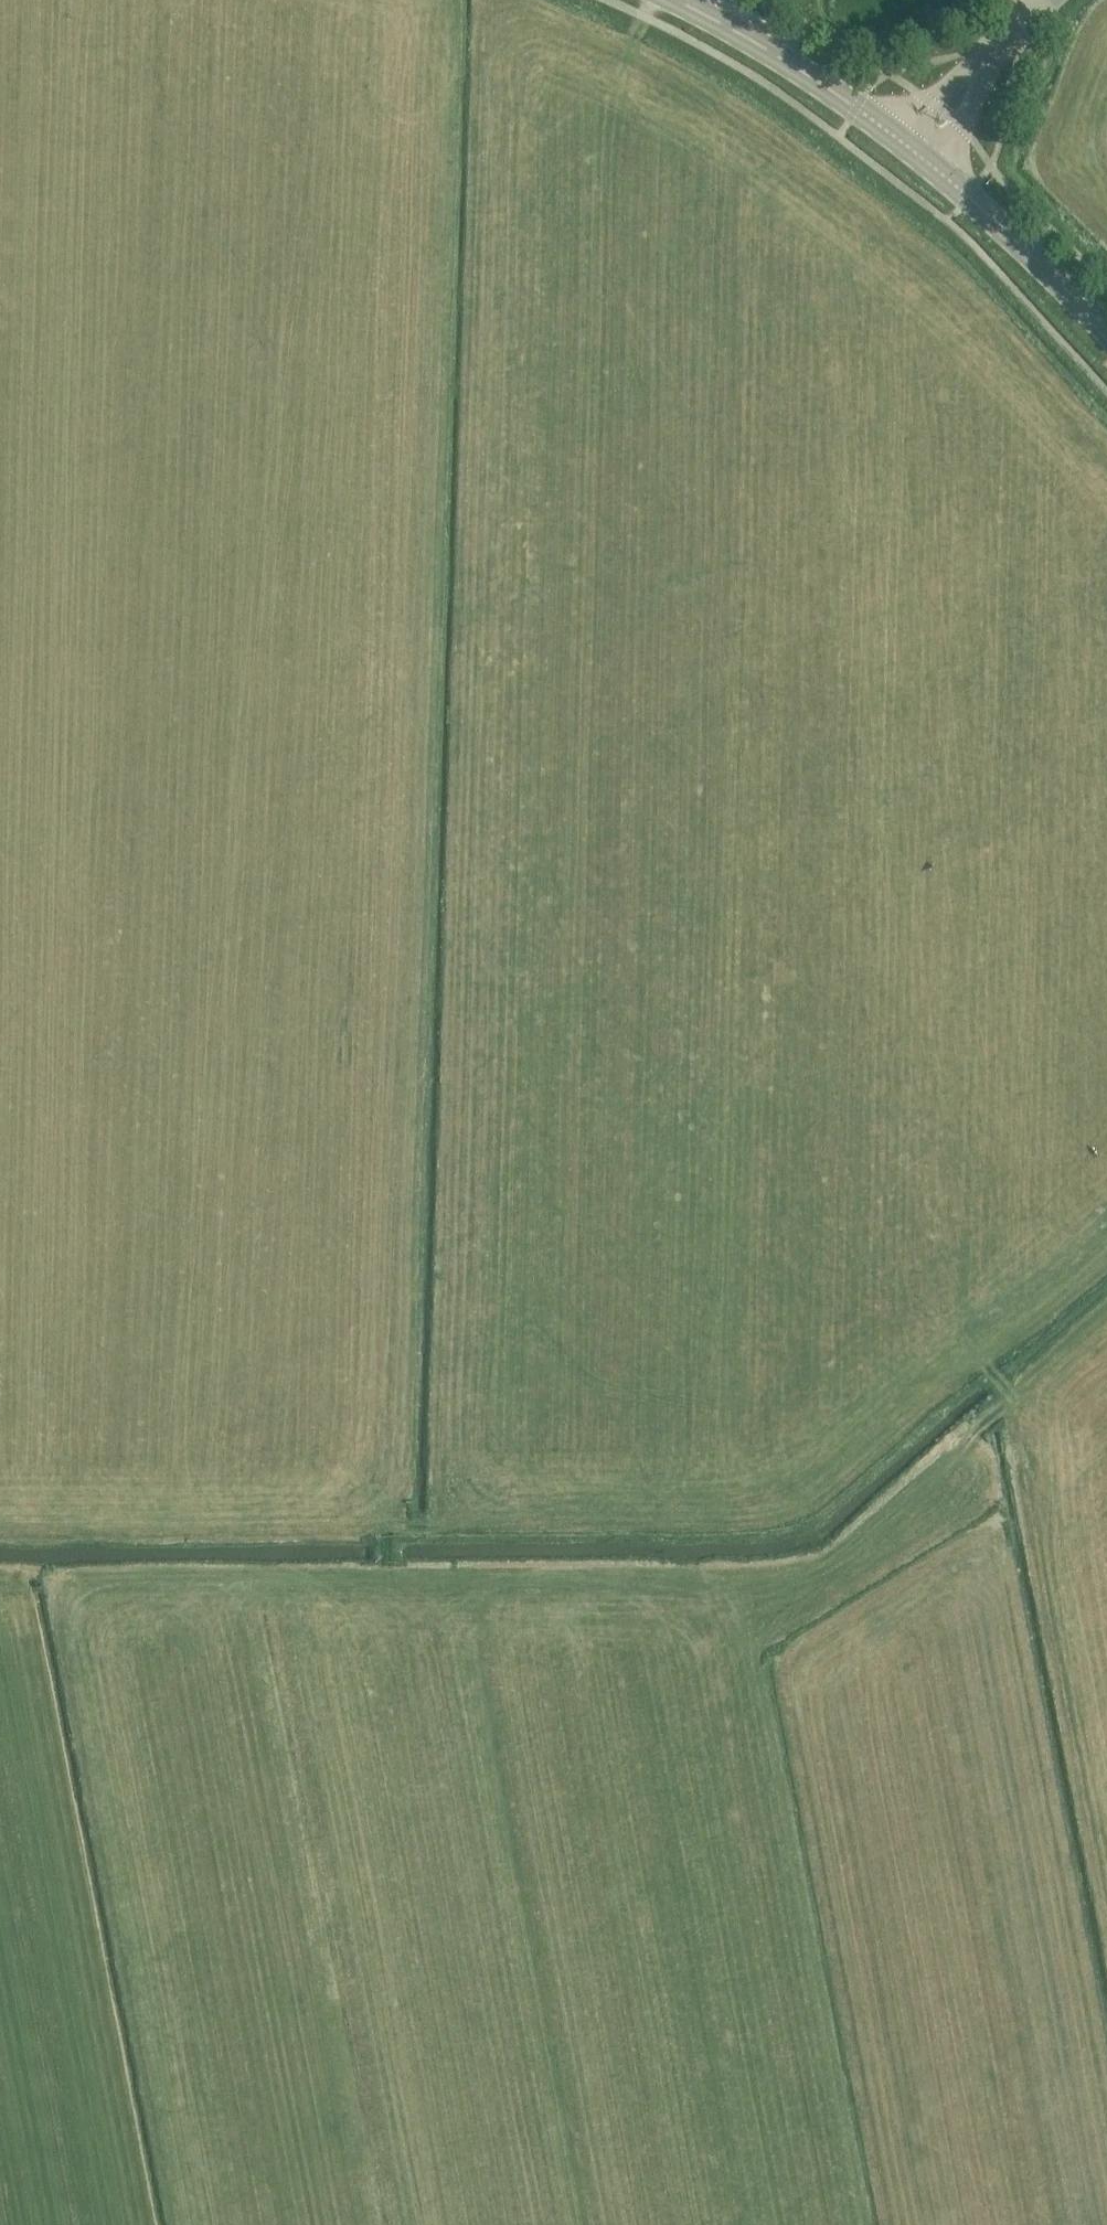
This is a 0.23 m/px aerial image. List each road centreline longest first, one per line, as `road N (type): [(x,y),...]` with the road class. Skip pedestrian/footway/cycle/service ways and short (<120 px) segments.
road 1 (tertiary): [(914,151),(858,106),(679,0)]
road 2 (tertiary): [(1106,338),(914,151)]
road 3 (tertiary): [(914,151),(992,52),(1047,0)]

